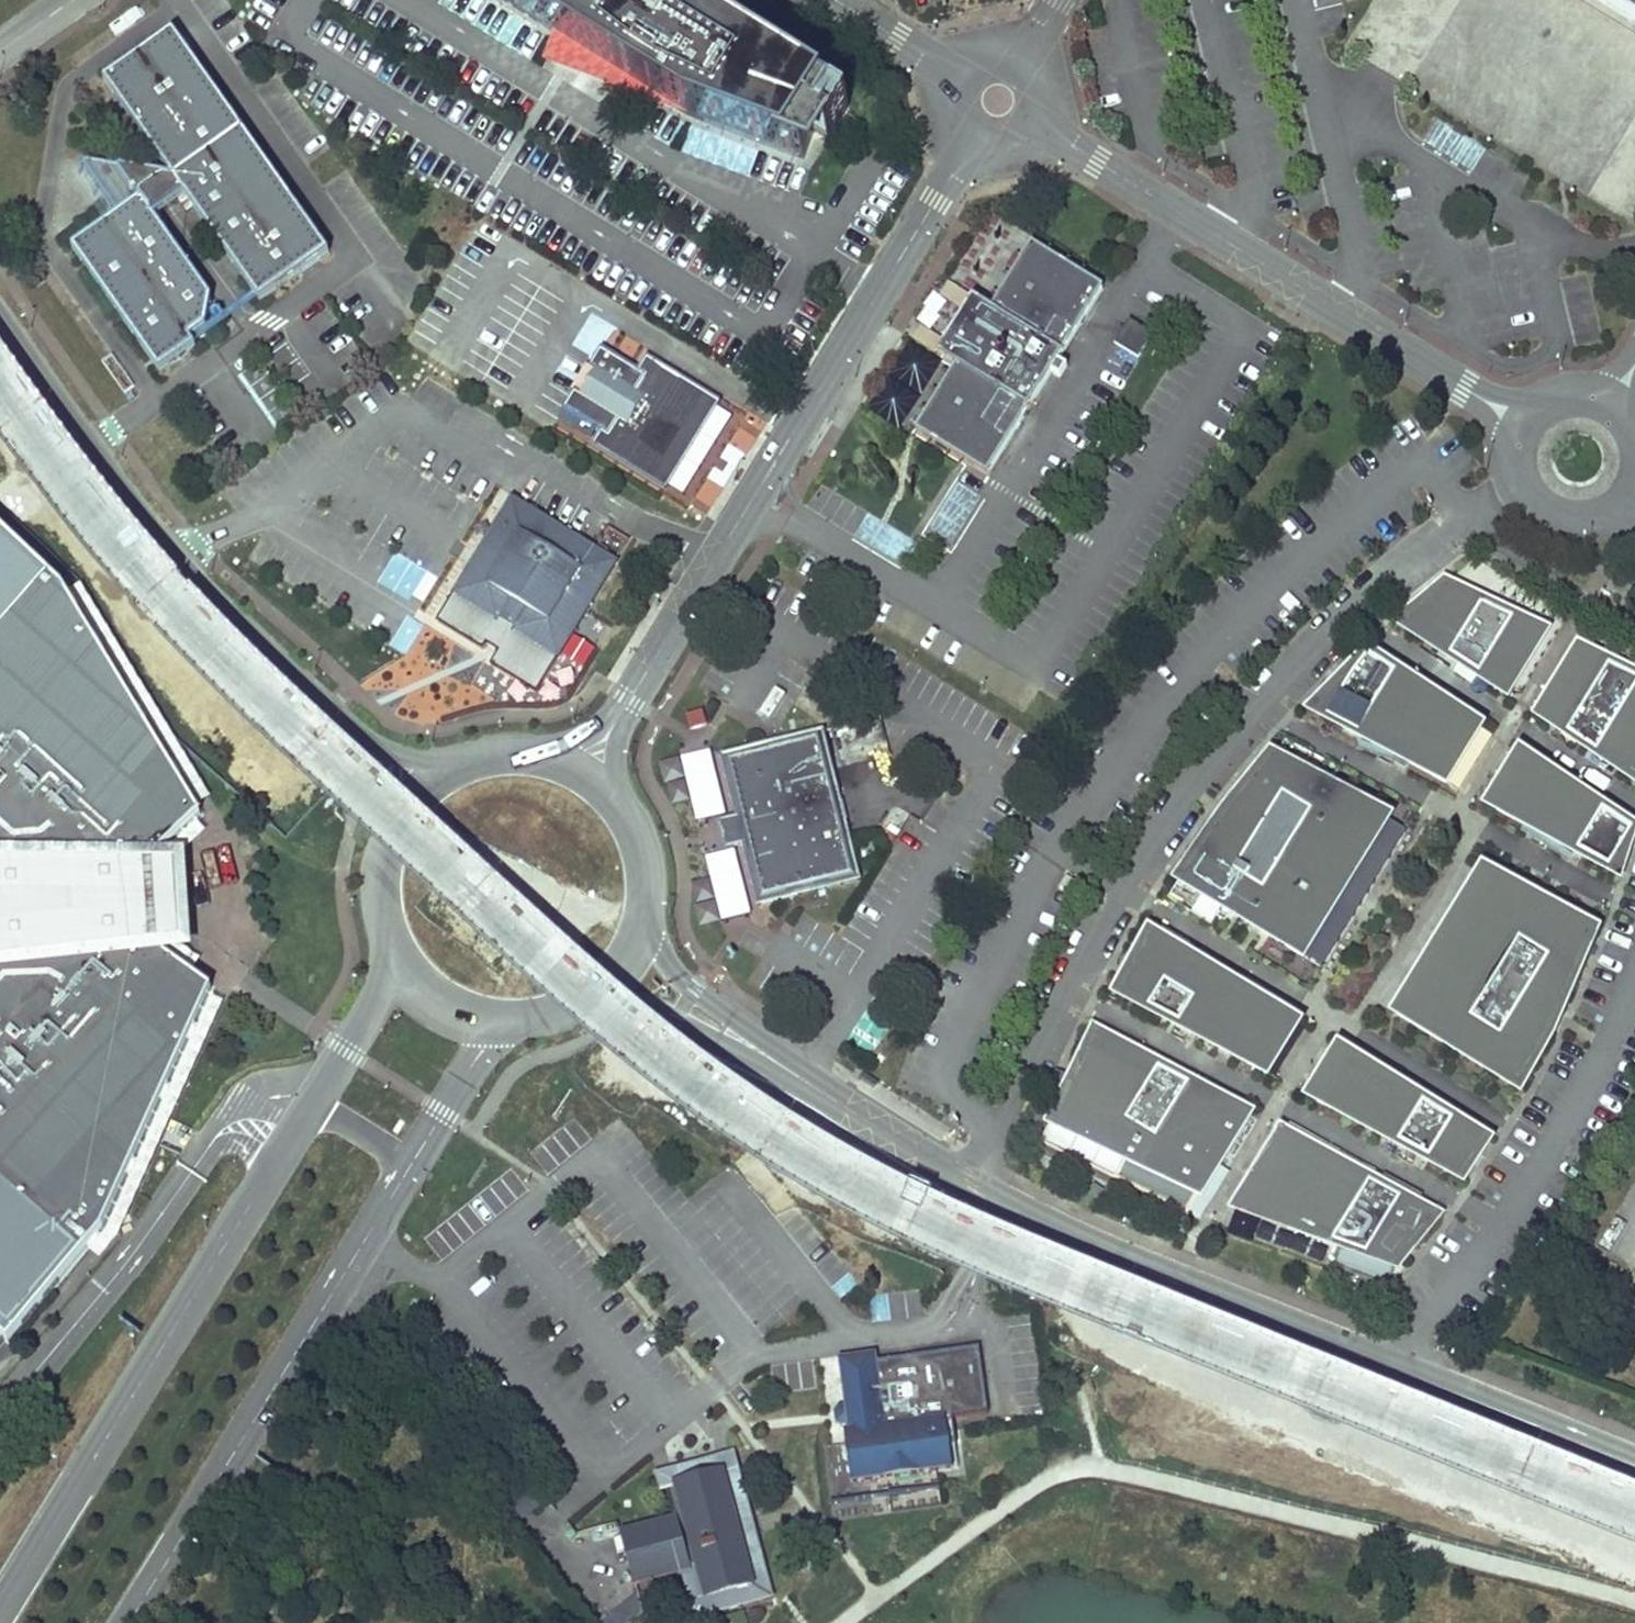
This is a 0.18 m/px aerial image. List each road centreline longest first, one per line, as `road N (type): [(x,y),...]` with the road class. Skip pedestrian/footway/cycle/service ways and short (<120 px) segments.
road 1 (tertiary): [(400,946),(0,1601)]
road 2 (tertiary): [(585,773),(967,141)]
road 3 (tertiary): [(120,1622),(351,1253),(436,1099),(475,1041),(509,1022)]
road 4 (tertiary): [(0,317),(168,552),(427,795)]
road 5 (unclassified): [(1092,1246),(1224,1314),(1634,1490)]
road 6 (unclassified): [(1634,1449),(1331,1327),(1092,1246)]
road 7 (residential): [(1043,121),(1435,365),(1524,408)]
road 8 (unclassified): [(793,1074),(965,1181),(1092,1246)]
road 9 (unclassified): [(793,1074),(670,963),(653,911)]
road 10 (unclassified): [(603,994),(793,1074)]
road 11 (residential): [(1524,408),(1511,439),(1515,472),(1533,499),(1562,514),(1595,513),(1624,498)]
road 12 (tertiary): [(585,773),(545,758),(502,757),(461,770),(427,795)]
road 13 (tertiary): [(653,911),(653,870),(641,831),(618,797),(585,773)]
road 14 (tertiary): [(427,795),(402,828),(389,866),(388,907),(400,946)]
road 15 (tertiary): [(1043,121),(1039,67),(1024,55),(986,49),(964,56),(951,75)]
road 16 (tertiary): [(400,946),(427,984),(464,1010),(509,1022)]
road 17 (tertiary): [(951,75),(837,0)]

